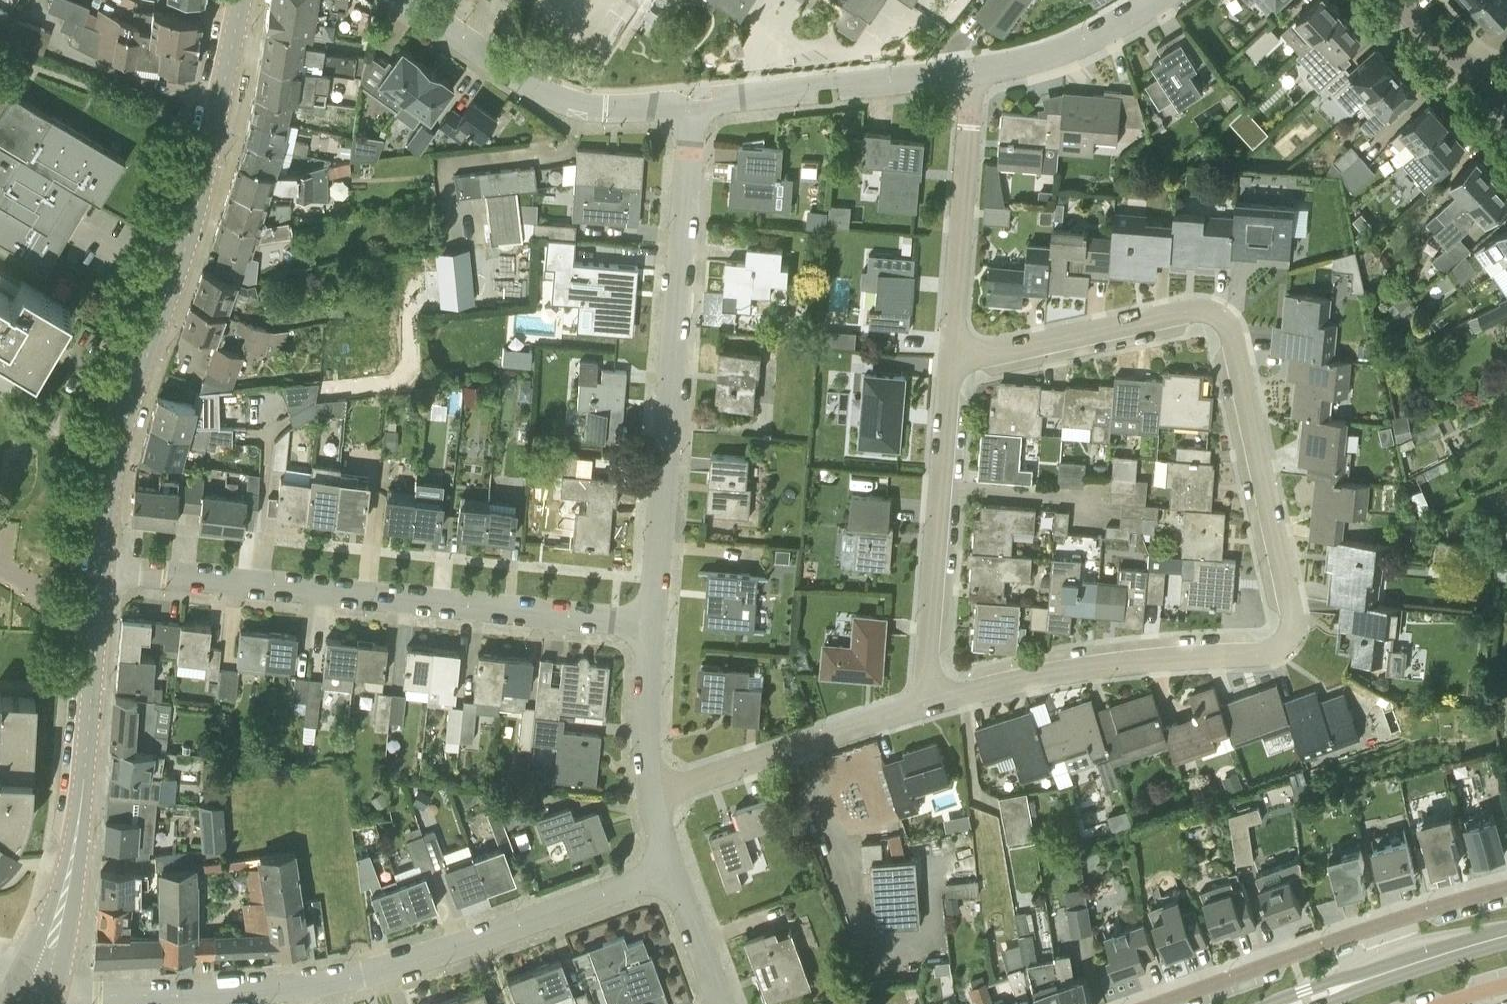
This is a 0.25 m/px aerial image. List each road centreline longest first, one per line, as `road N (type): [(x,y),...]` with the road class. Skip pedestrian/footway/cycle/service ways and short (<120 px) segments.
road 1 (residential): [(921,706),(1114,663),(1262,657),(1281,644),(1290,608),(1237,337),(1217,319),(958,371)]
road 2 (residential): [(58,985),(163,998),(317,986),(674,870)]
road 3 (tertiary): [(102,569),(132,393),(190,228),(241,0)]
road 4 (residential): [(102,569),(655,622)]
road 5 (residential): [(655,622),(692,106)]
road 6 (residential): [(1506,888),(1155,1003)]
road 7 (residential): [(921,706),(958,371)]
road 8 (residential): [(406,0),(558,98),(598,109),(692,106)]
road 9 (residential): [(958,371),(974,70)]
road 10 (residential): [(692,106),(974,70)]
road 11 (residential): [(654,794),(921,706)]
road 12 (tertiary): [(1292,1003),(1506,935)]
road 13 (tertiary): [(83,788),(102,569)]
road 14 (tertiary): [(58,985),(77,893),(83,788)]
road 15 (residential): [(974,70),(1110,30),(1158,0)]
road 16 (tertiary): [(83,788),(58,888),(21,973)]
road 17 (residential): [(654,794),(648,709),(655,622)]
road 18 (residential): [(723,1003),(674,870)]
road 19 (residential): [(1505,88),(1464,63),(1398,0)]

